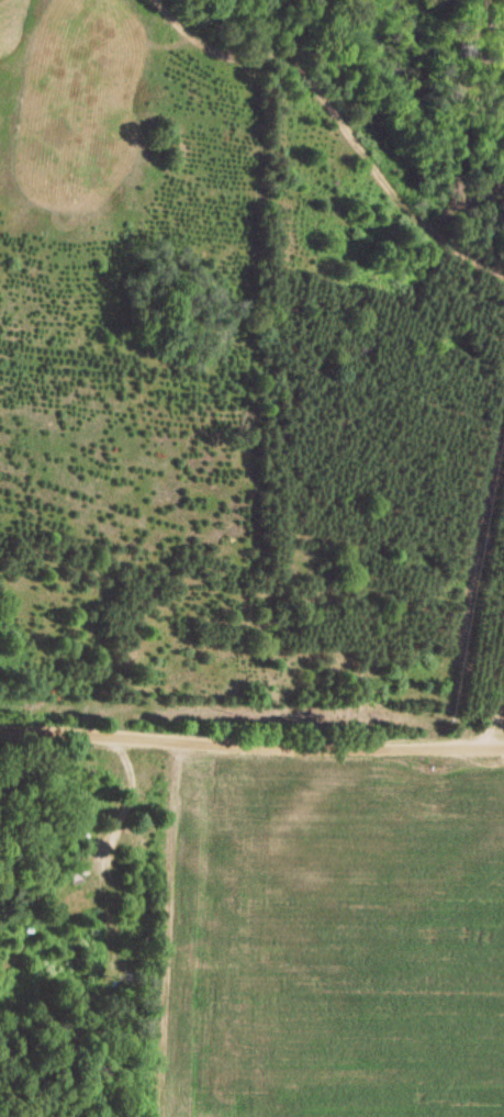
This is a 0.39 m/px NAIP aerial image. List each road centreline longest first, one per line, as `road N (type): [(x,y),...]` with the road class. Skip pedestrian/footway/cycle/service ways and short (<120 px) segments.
road 1 (residential): [(0,724),(503,737)]

